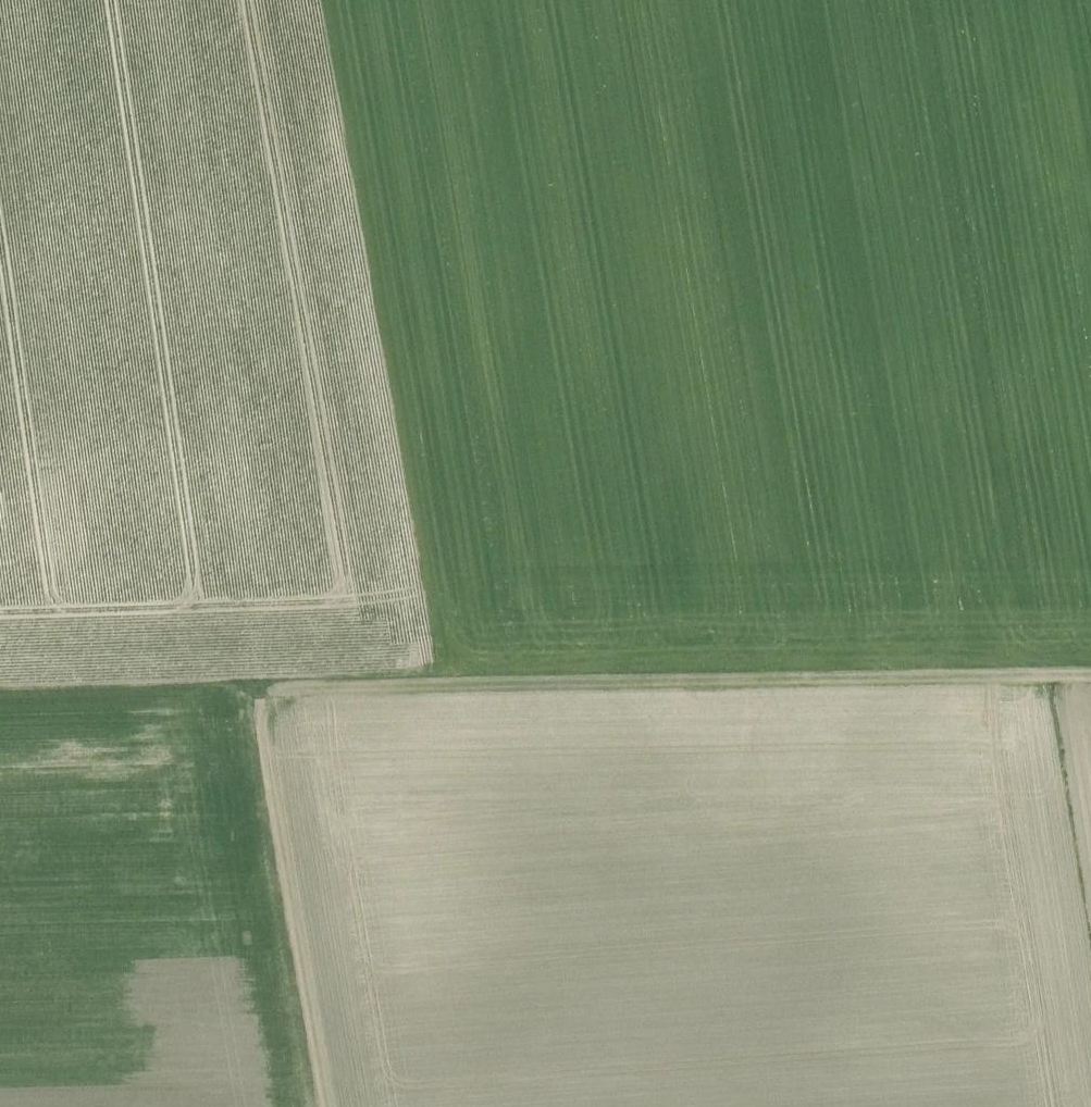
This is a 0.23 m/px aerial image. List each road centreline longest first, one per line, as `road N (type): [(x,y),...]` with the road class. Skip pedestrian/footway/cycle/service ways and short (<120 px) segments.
road 1 (track): [(431,692),(1090,678)]
road 2 (track): [(286,696),(431,692)]

